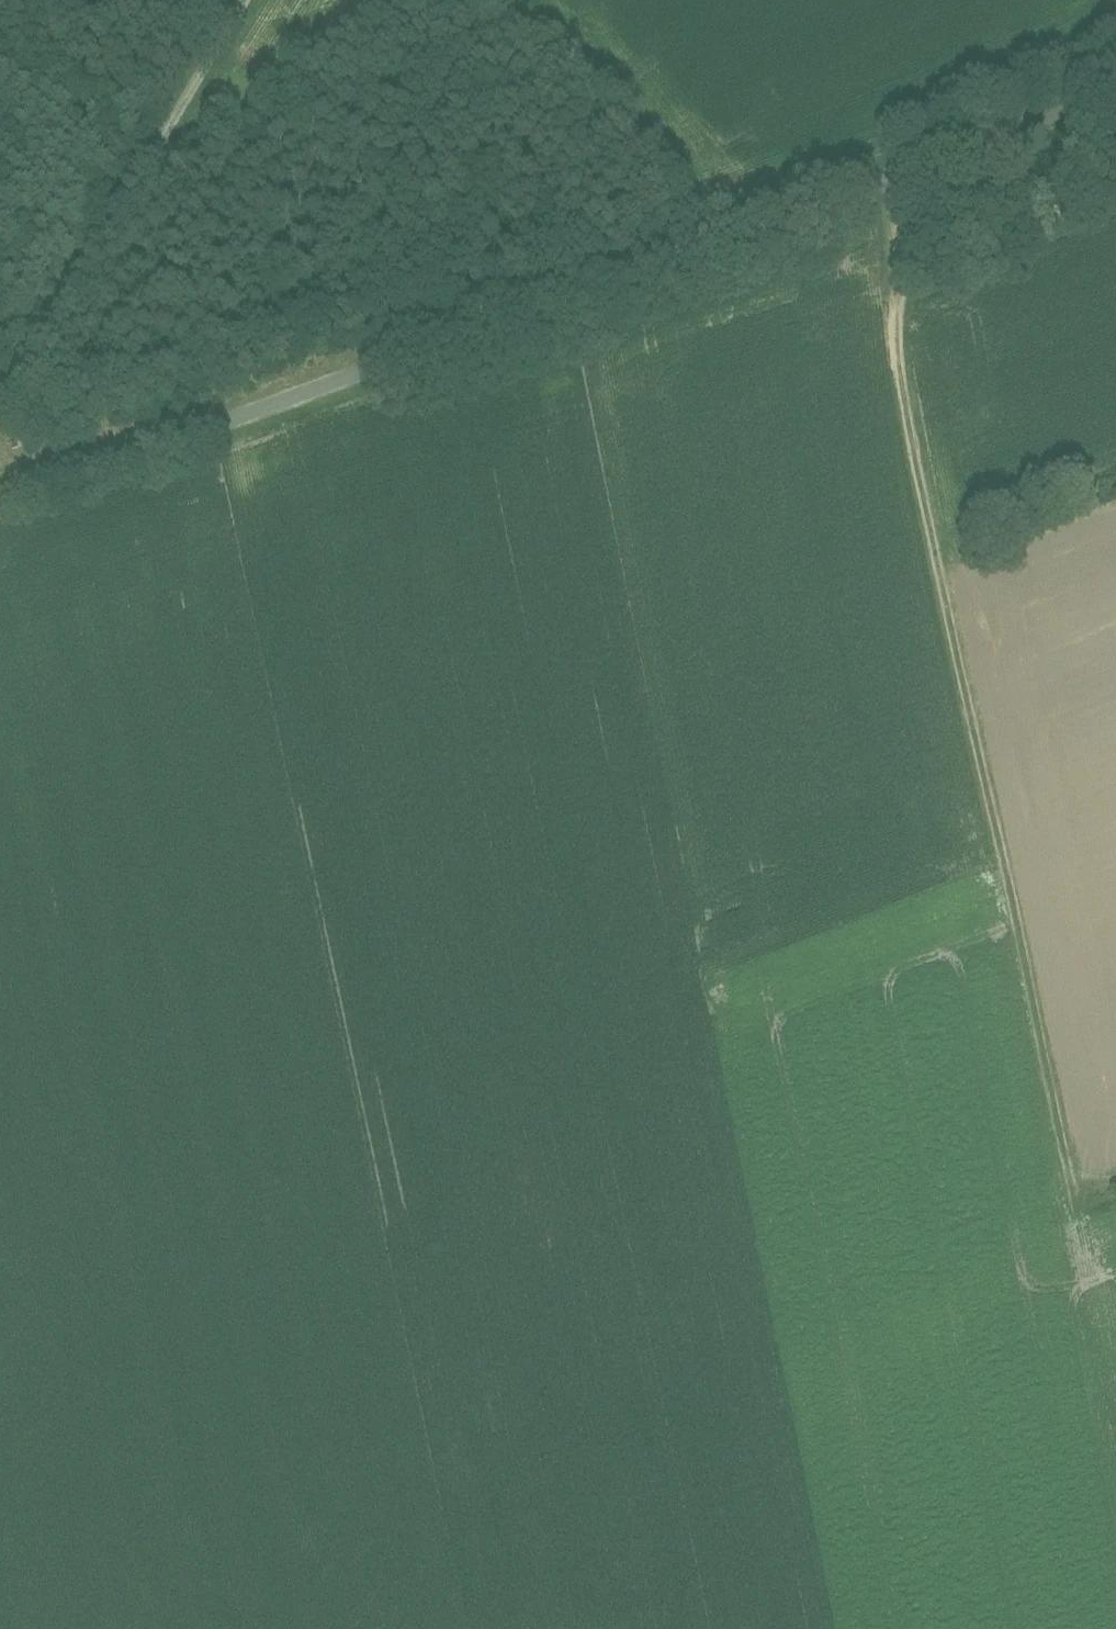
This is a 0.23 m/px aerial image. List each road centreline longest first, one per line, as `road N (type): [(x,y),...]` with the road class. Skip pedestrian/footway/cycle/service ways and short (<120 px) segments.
road 1 (residential): [(0,496),(743,234),(1115,80)]
road 2 (residential): [(0,410),(246,0)]

